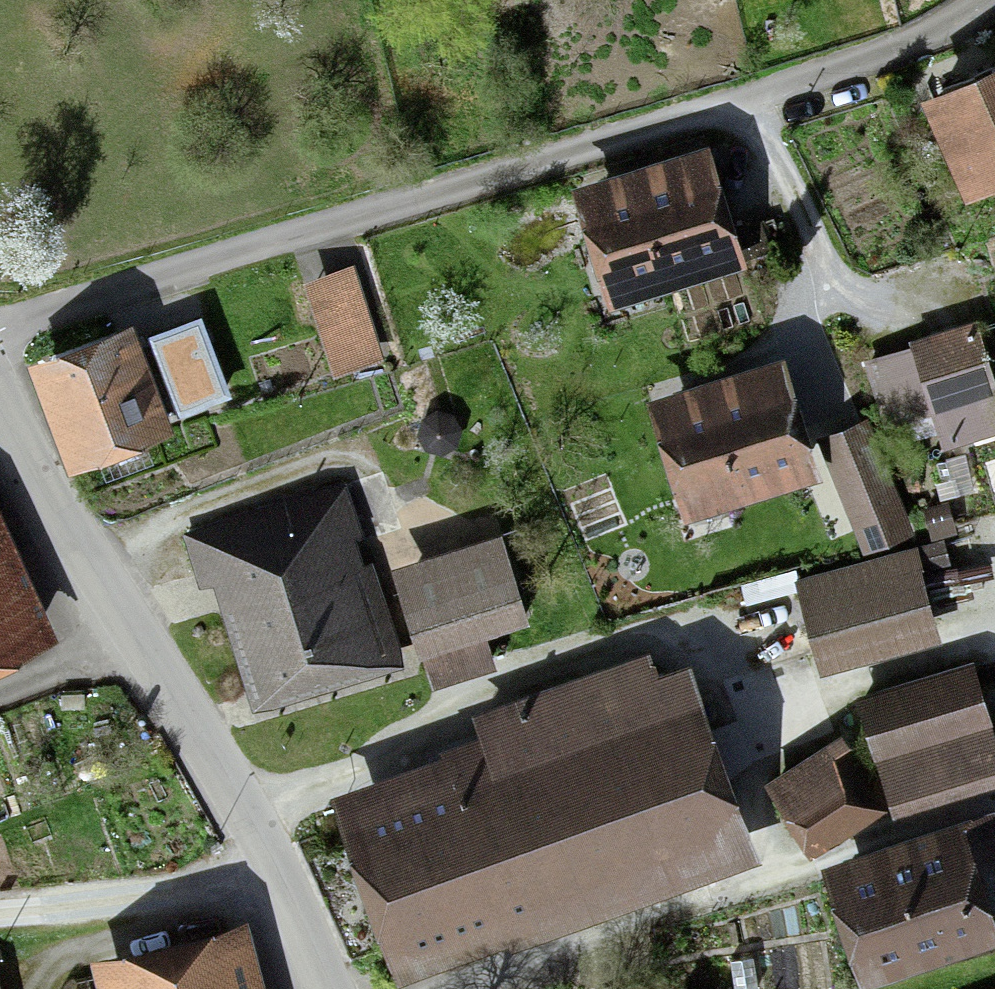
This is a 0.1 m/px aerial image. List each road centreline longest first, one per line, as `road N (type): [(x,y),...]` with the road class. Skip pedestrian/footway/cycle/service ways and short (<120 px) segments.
road 1 (residential): [(988,20),(0,336)]
road 2 (unclassified): [(0,398),(98,579),(235,802),(329,988)]

